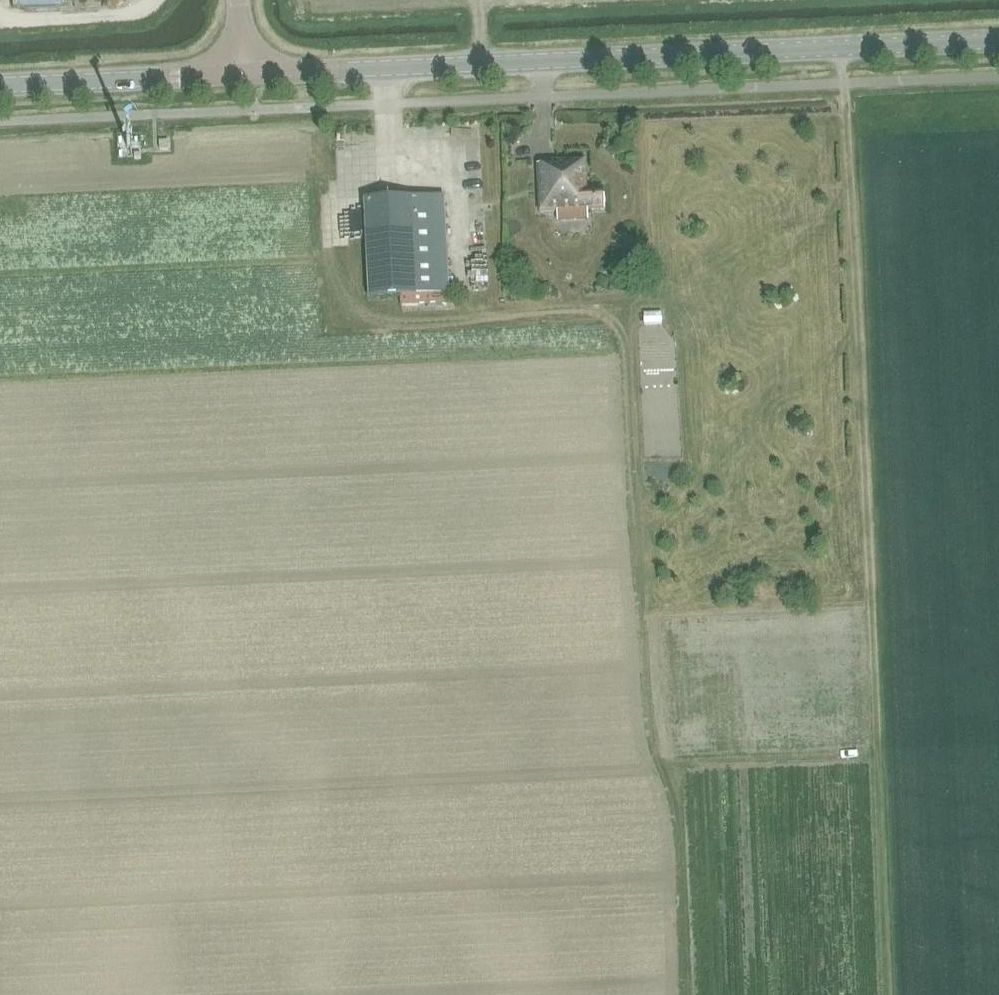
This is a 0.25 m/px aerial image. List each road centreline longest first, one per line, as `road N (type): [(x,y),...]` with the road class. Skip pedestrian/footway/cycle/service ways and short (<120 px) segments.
road 1 (tertiary): [(239,76),(998,42)]
road 2 (tertiary): [(0,87),(239,76)]

